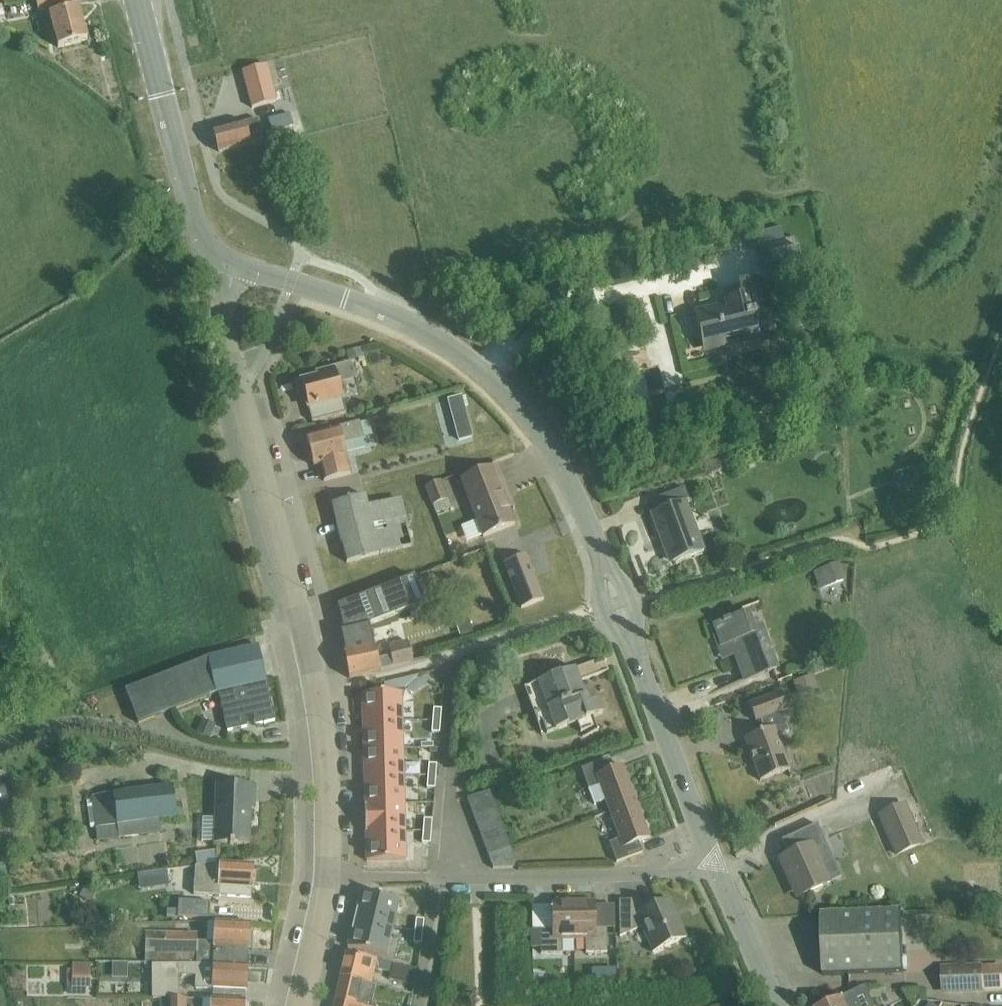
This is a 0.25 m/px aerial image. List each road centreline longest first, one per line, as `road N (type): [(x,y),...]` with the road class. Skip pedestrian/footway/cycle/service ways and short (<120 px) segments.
road 1 (secondary): [(720,872),(599,549),(546,440),(471,362),(426,334),(234,266)]
road 2 (tertiary): [(325,754),(306,641),(225,341),(234,266)]
road 3 (residential): [(326,880),(720,872)]
road 4 (residential): [(0,748),(75,727),(239,755),(325,754)]
road 5 (secondary): [(234,266),(215,258),(195,220),(138,0)]
road 6 (secondary): [(780,1005),(720,872)]
road 7 (tertiary): [(300,1005),(326,880)]
road 8 (tertiary): [(326,880),(325,754)]

